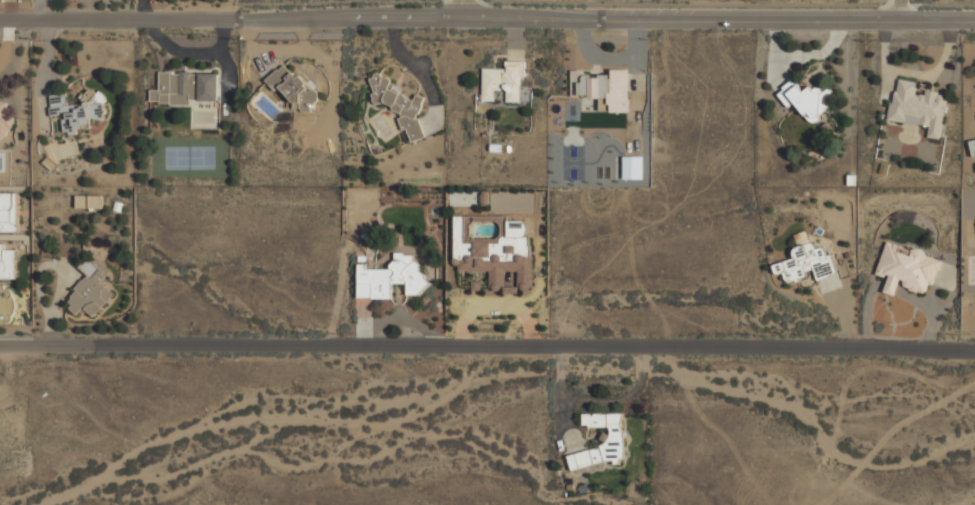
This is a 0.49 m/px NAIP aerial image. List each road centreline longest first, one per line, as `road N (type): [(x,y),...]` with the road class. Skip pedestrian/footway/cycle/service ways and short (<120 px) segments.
road 1 (residential): [(974,13),(0,19)]
road 2 (residential): [(0,347),(974,343)]

